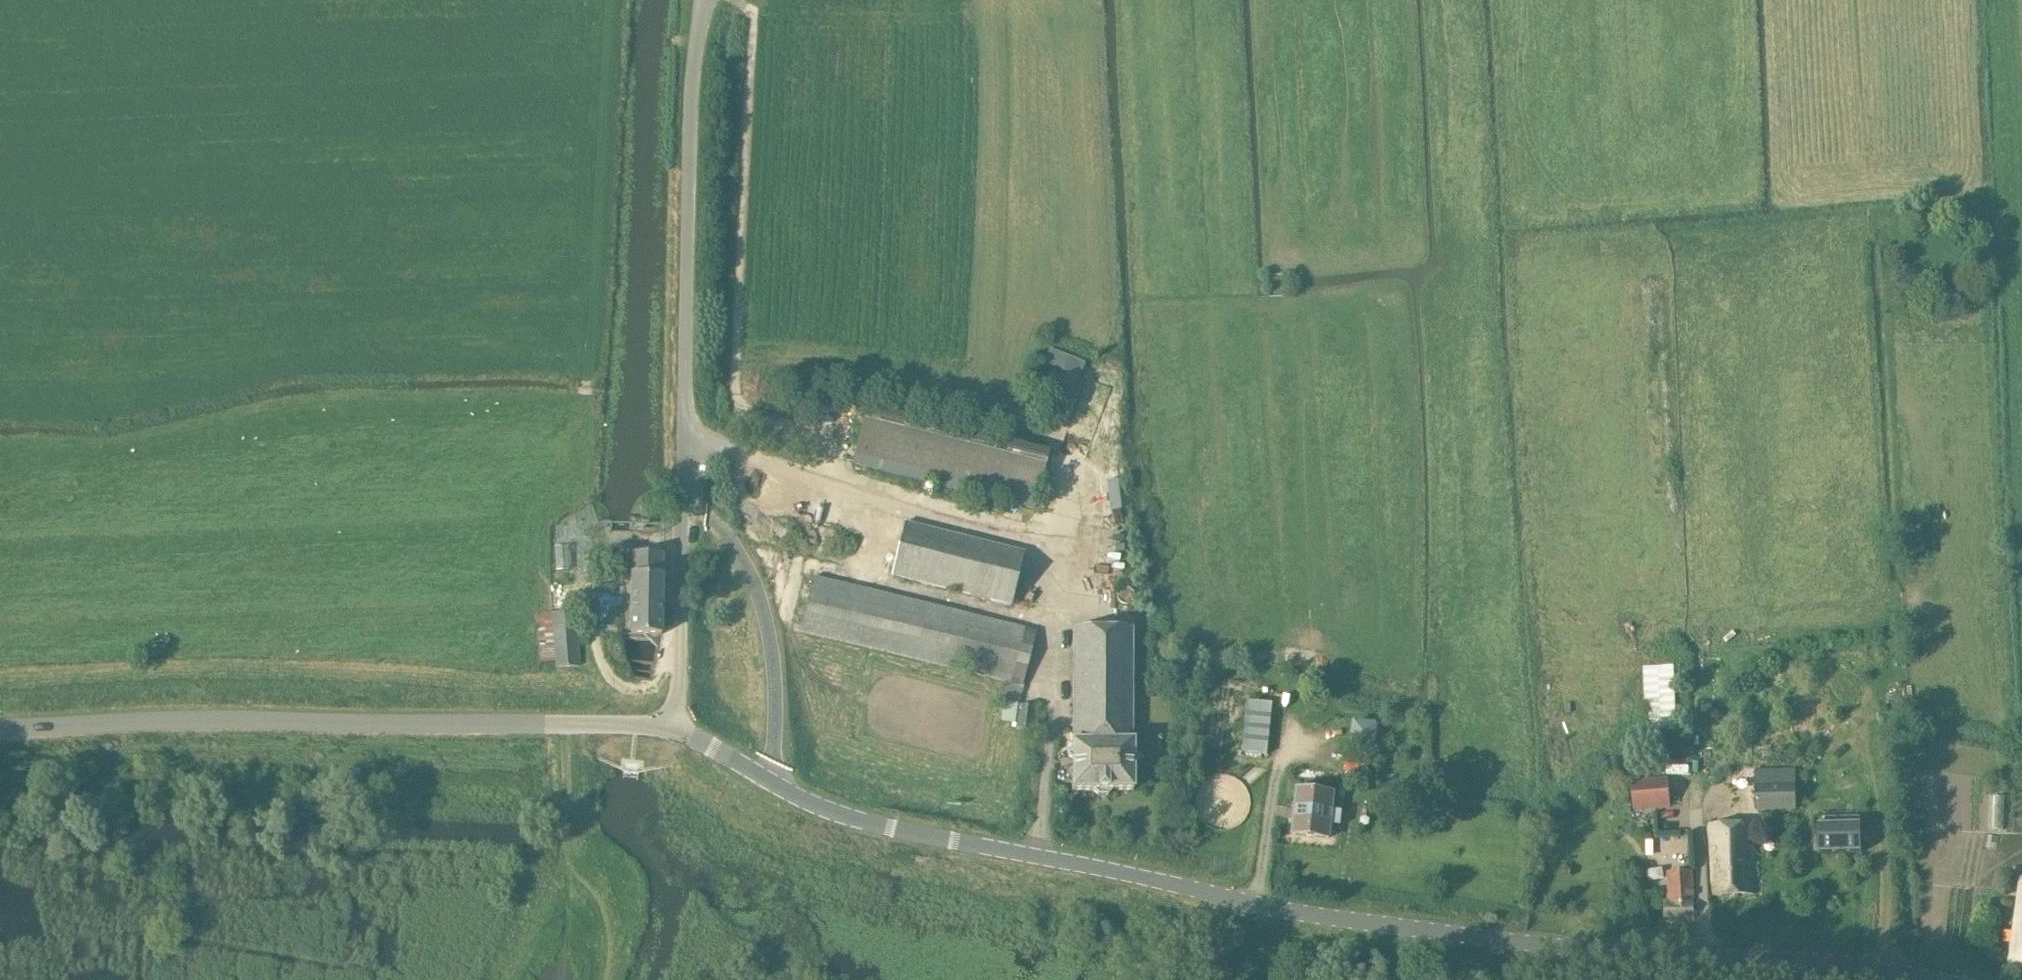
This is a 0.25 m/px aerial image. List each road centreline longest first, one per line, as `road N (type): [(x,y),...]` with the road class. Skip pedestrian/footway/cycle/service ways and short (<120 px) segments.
road 1 (tertiary): [(1923,979),(1875,969),(1390,927),(1263,905),(847,817),(669,728)]
road 2 (unclassified): [(669,728),(678,697),(694,76),(706,0)]
road 3 (tertiary): [(0,730),(234,720),(669,728)]
road 4 (track): [(833,485),(835,446),(735,401),(751,14),(733,0)]

